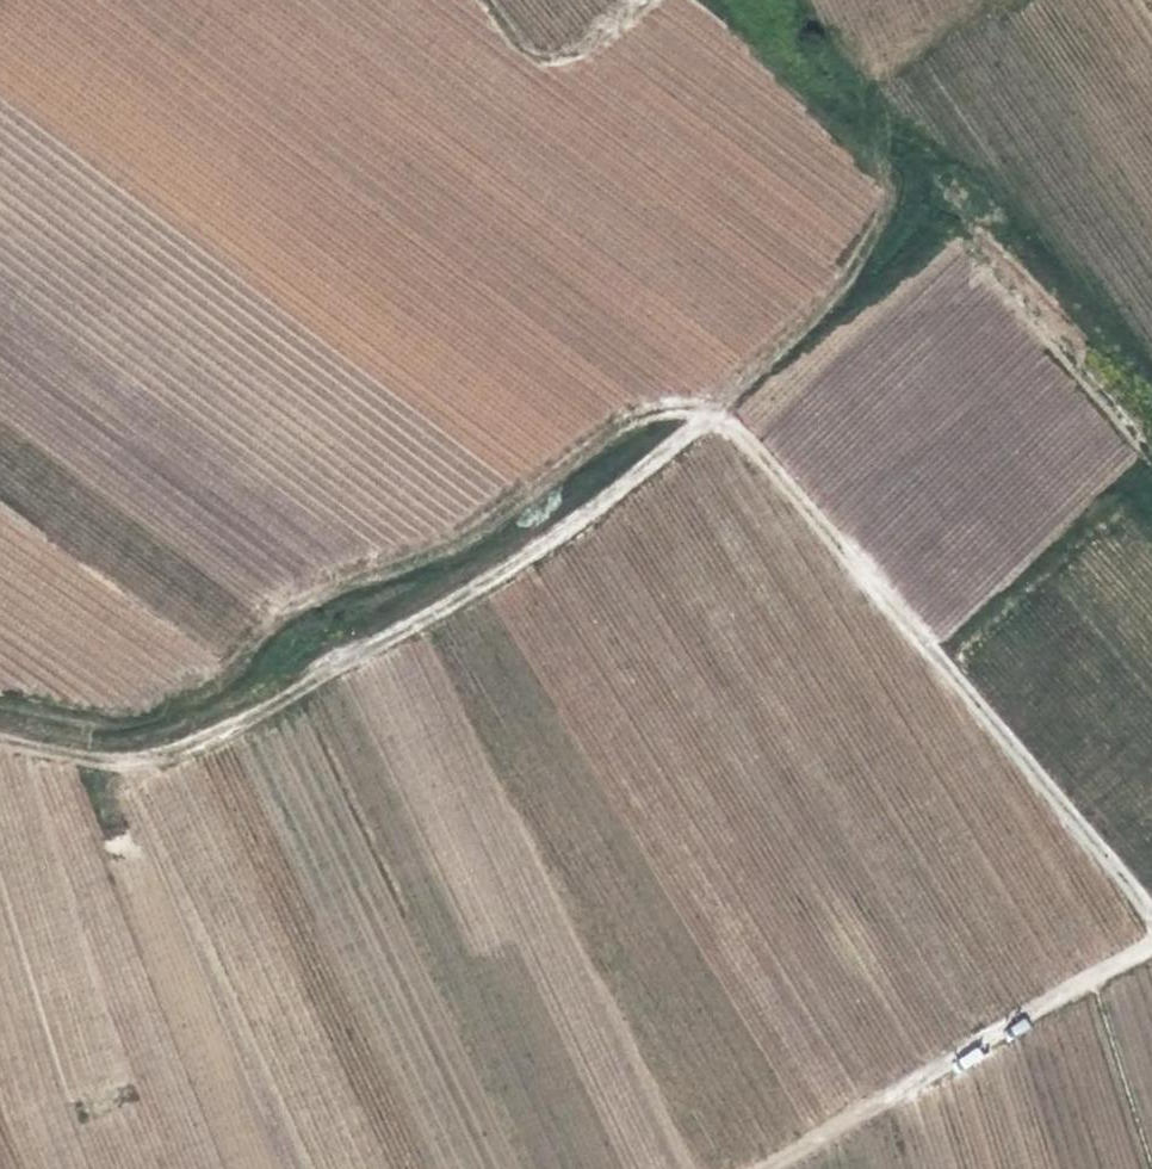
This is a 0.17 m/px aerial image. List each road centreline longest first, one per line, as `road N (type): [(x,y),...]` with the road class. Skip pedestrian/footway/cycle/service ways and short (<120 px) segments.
road 1 (track): [(1151,909),(740,432),(711,417),(530,553),(246,721),(166,755),(134,759),(65,756),(0,740)]
road 2 (track): [(0,706),(140,724),(207,698),(295,602),(484,529),(634,418),(670,409),(711,417),(850,274),(901,195),(845,127),(709,0)]
road 3 (track): [(759,1168),(1151,947)]
road 4 (track): [(958,237),(1151,449)]
road 5 (track): [(646,0),(582,43),(535,46),(494,0)]

